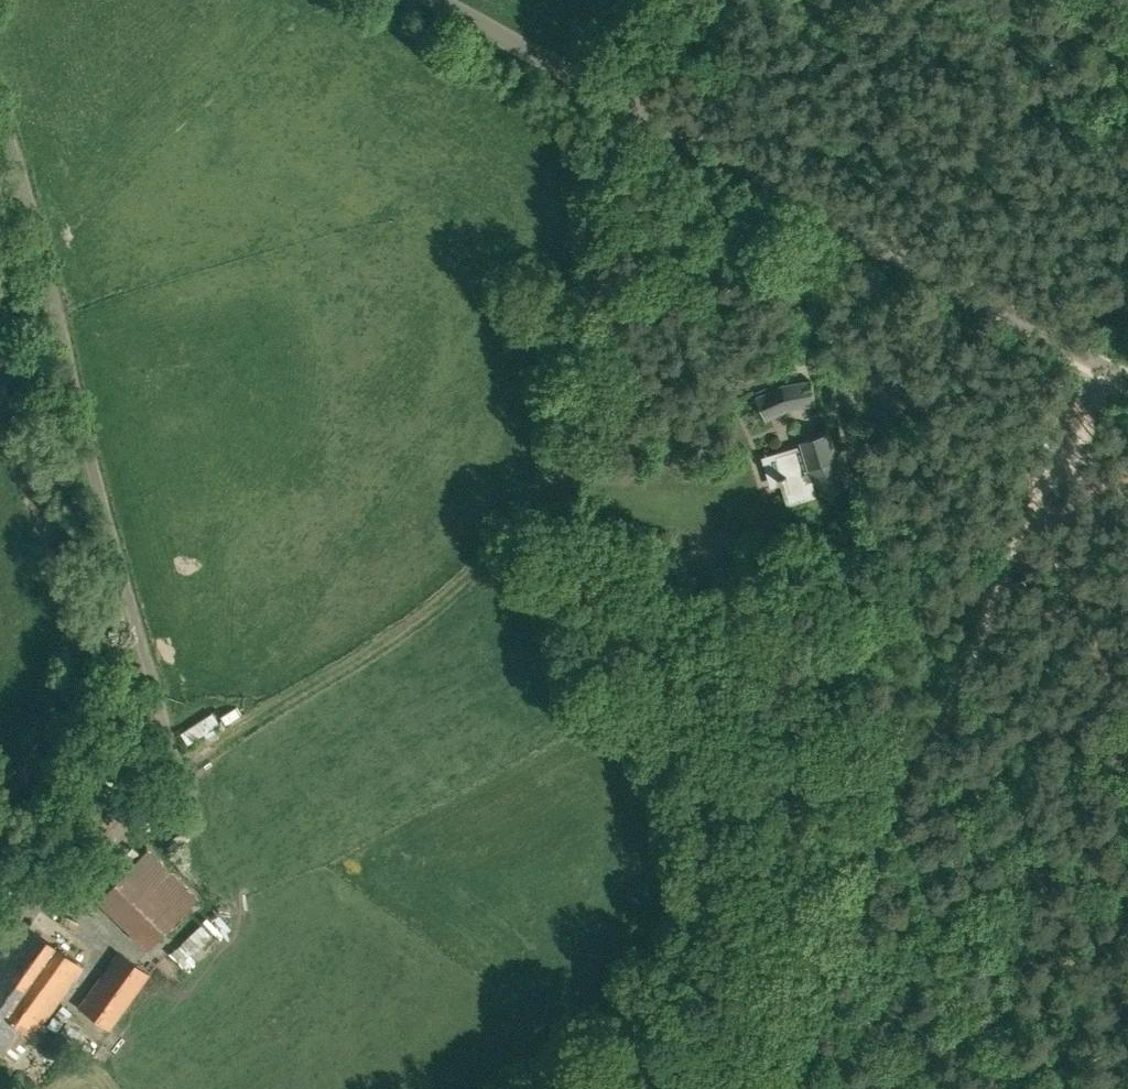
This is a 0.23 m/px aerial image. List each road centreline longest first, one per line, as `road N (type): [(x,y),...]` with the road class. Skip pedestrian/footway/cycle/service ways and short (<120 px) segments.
road 1 (unclassified): [(1127,377),(419,0)]
road 2 (unclassified): [(159,772),(161,732),(107,489),(0,109)]
road 3 (track): [(1096,360),(879,859)]
road 4 (track): [(879,859),(802,987),(727,1088)]

